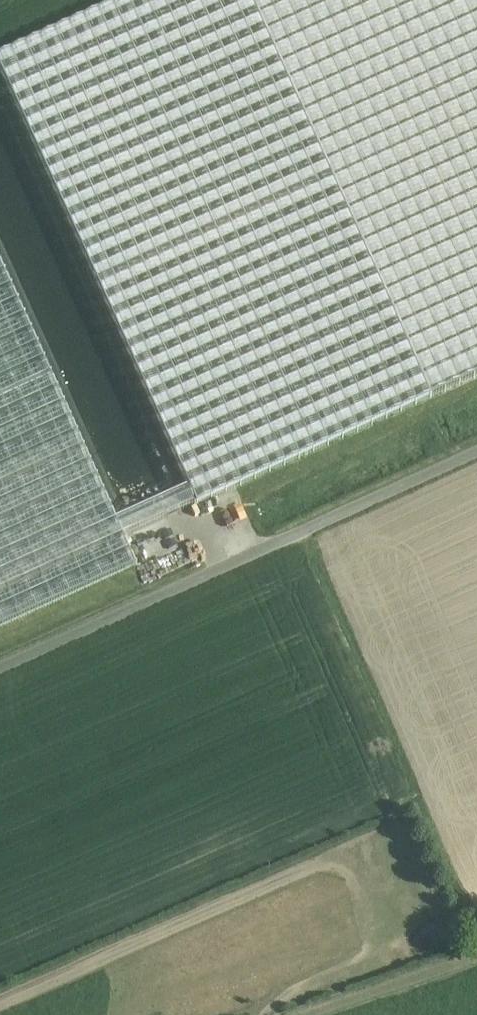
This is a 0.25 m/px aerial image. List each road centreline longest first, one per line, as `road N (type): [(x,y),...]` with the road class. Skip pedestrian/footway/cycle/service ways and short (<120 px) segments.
road 1 (track): [(0,665),(476,450)]

